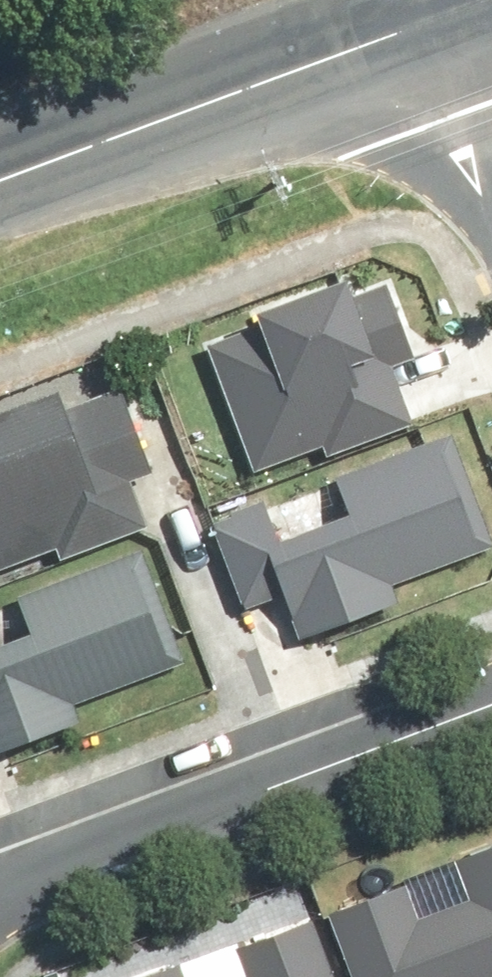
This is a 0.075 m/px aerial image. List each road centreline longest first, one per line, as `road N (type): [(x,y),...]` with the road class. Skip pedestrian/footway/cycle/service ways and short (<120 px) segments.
road 1 (residential): [(0,916),(491,737)]
road 2 (secondary): [(394,43),(0,189)]
road 3 (residential): [(491,192),(394,43)]

